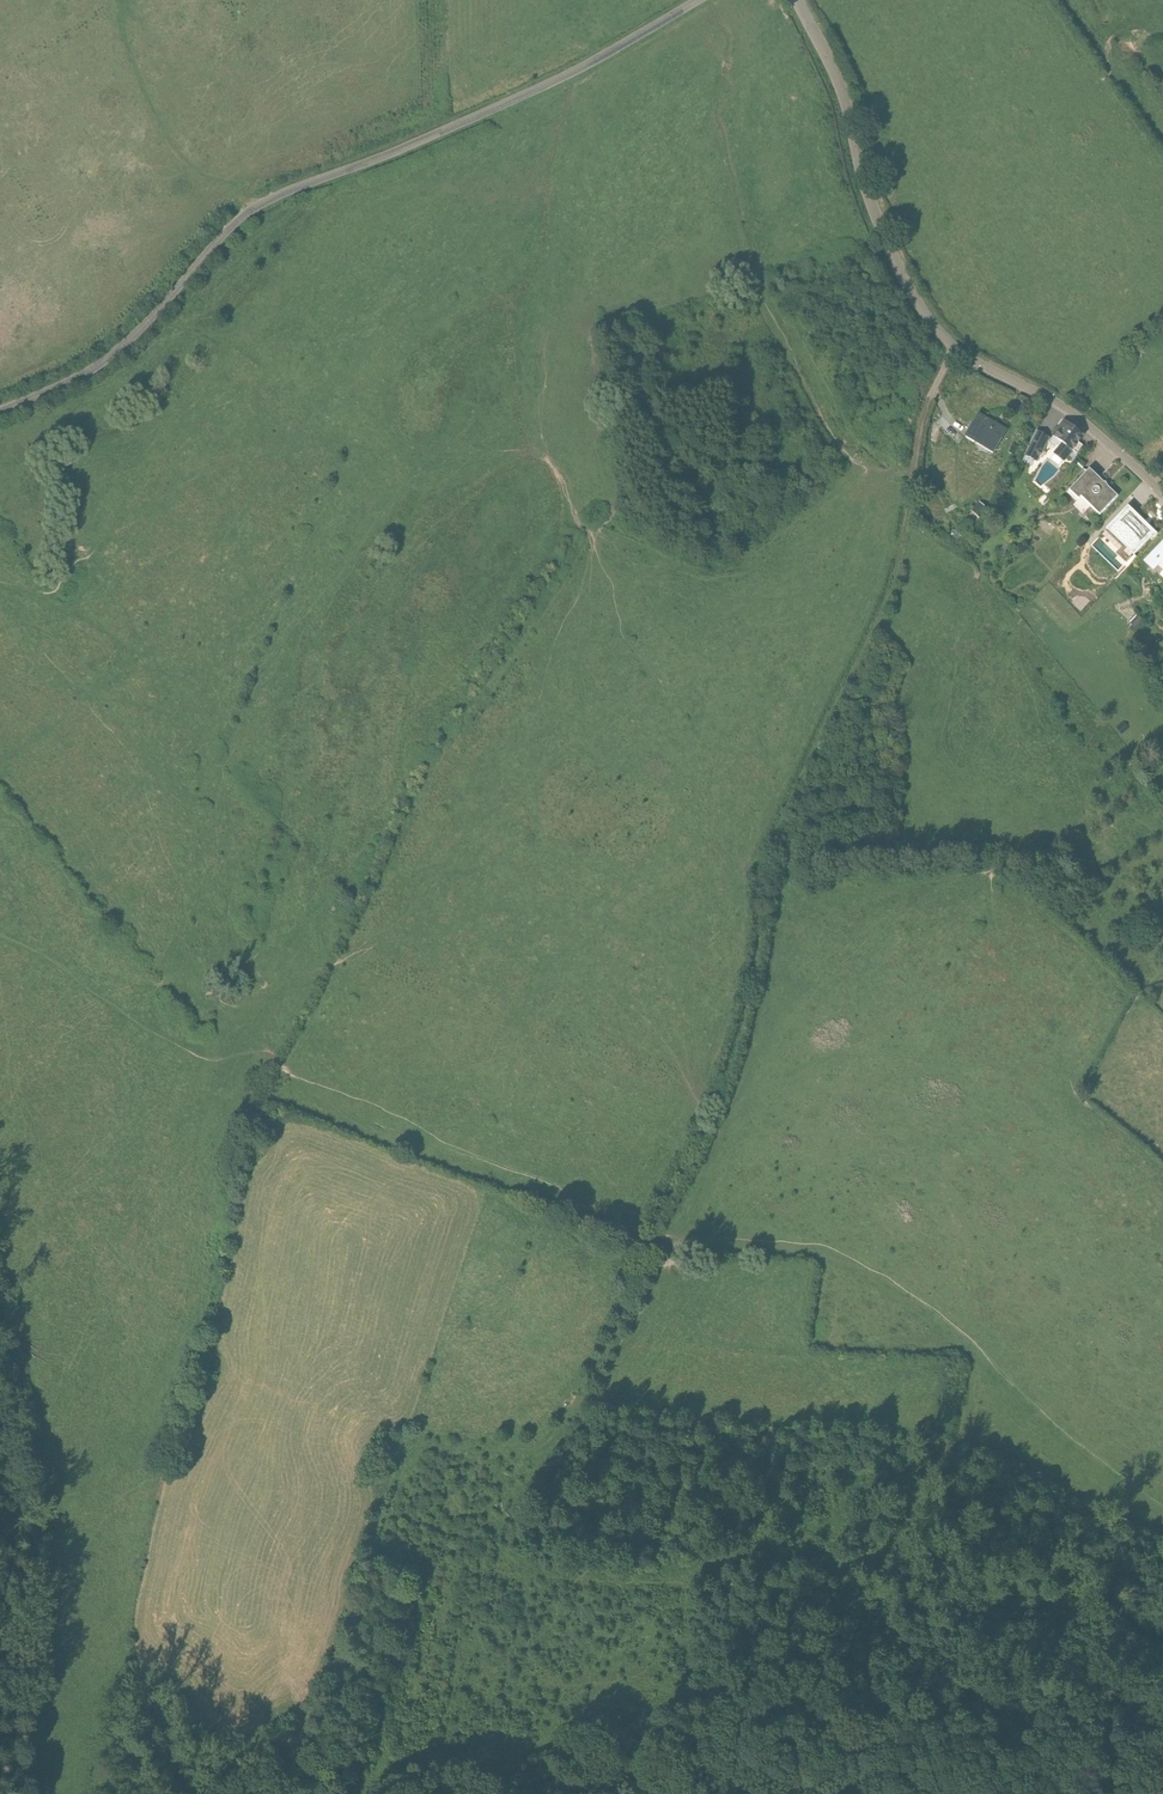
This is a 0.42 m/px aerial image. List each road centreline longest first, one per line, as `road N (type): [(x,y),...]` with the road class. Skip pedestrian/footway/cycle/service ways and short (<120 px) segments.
road 1 (unclassified): [(0,410),(106,360),(262,204),(541,88),(698,0)]
road 2 (unclassified): [(1162,499),(1079,418),(965,354),(931,321),(887,241),(840,85),(799,0)]
road 3 (track): [(934,387),(894,576),(779,829),(799,908)]
road 4 (track): [(201,1793),(317,1719)]

